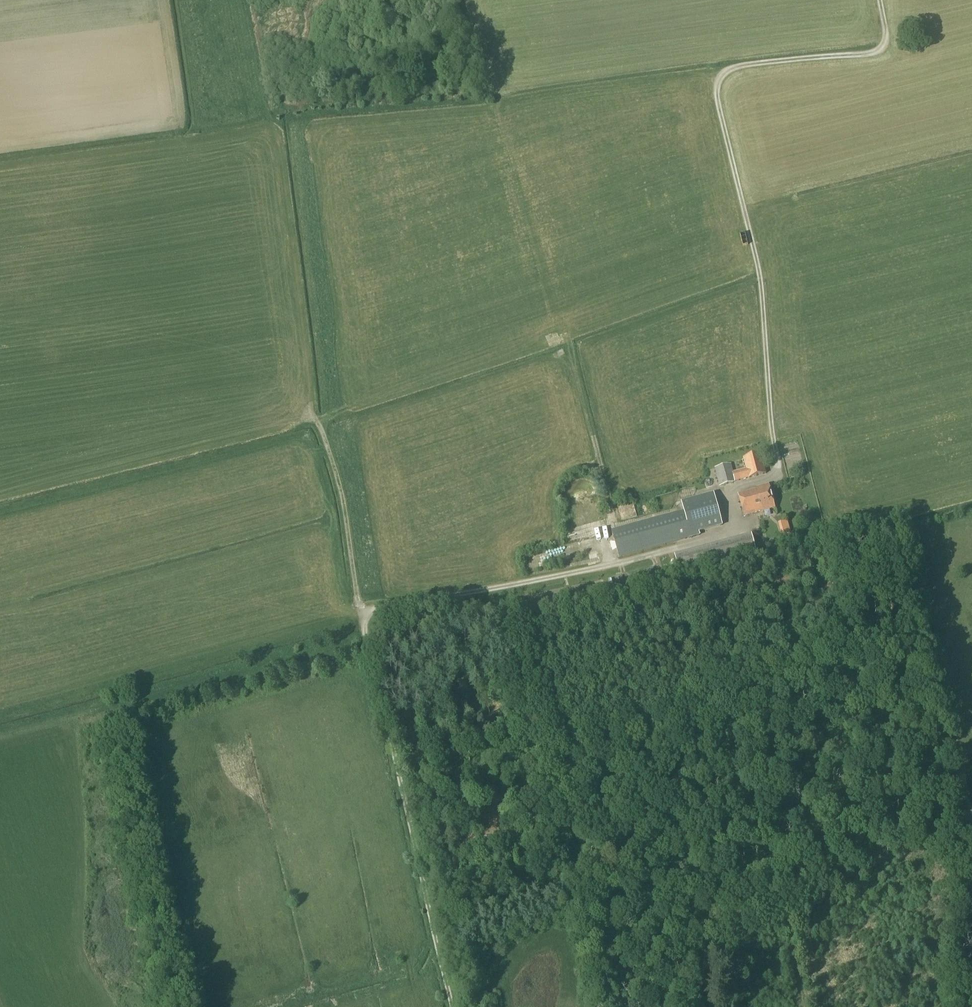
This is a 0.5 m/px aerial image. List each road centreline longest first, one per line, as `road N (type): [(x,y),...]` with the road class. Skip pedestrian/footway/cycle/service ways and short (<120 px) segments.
road 1 (track): [(360,610),(623,565),(738,533),(726,493),(765,481),(778,463),(760,287),(717,83),(740,67),(877,51),(883,38),(878,0)]
road 2 (track): [(261,114),(277,124),(308,413),(340,488),(360,610),(453,1006)]

